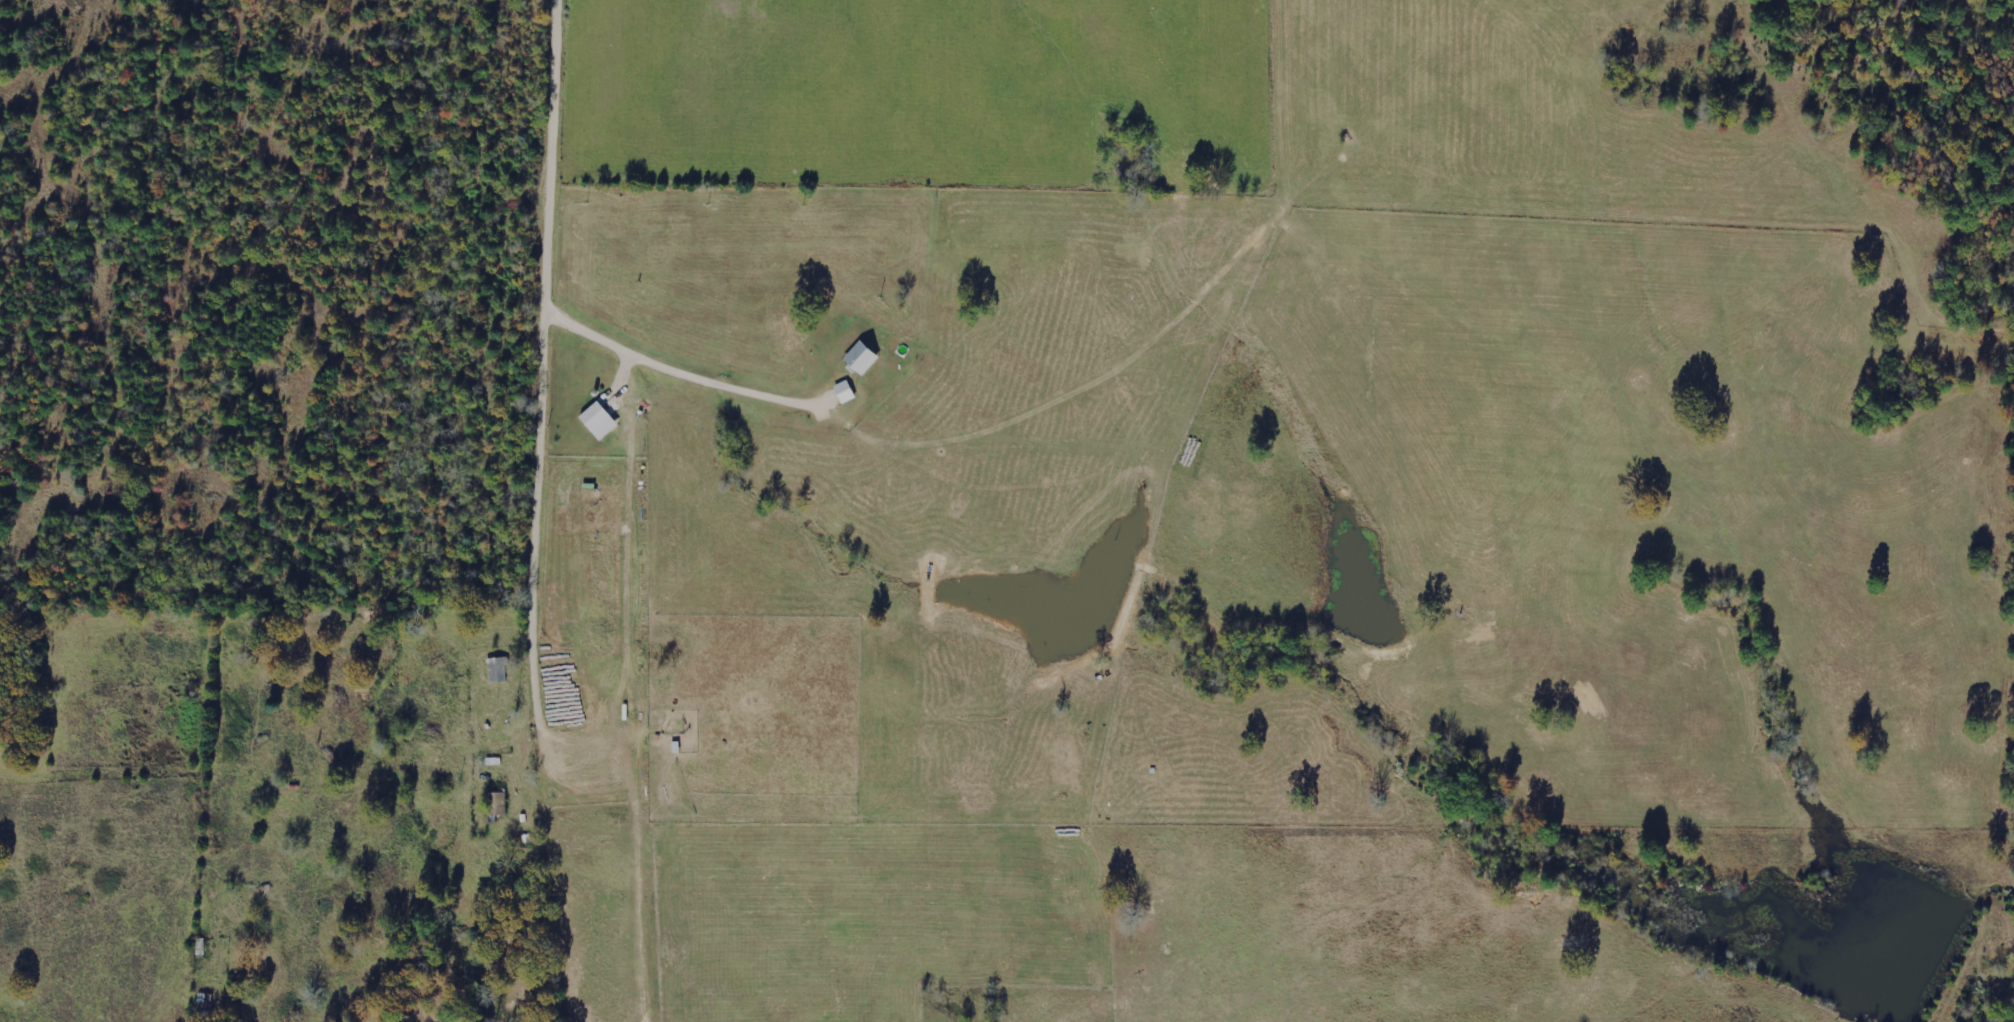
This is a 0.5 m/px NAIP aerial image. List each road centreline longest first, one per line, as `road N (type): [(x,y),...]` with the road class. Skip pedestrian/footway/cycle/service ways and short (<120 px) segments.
road 1 (residential): [(561,0),(540,613),(546,717)]

